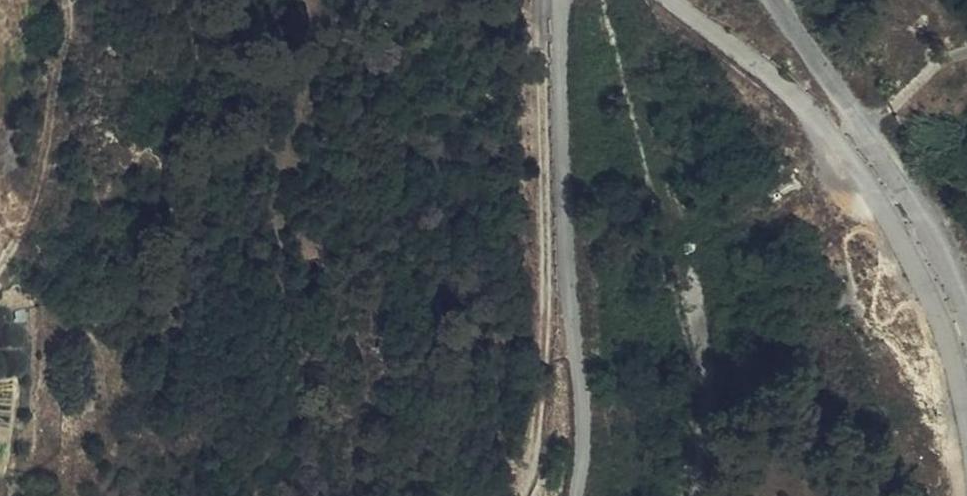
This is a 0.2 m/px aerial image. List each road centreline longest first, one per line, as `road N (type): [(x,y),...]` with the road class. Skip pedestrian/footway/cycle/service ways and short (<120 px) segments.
road 1 (motorway): [(966,256),(814,495)]

